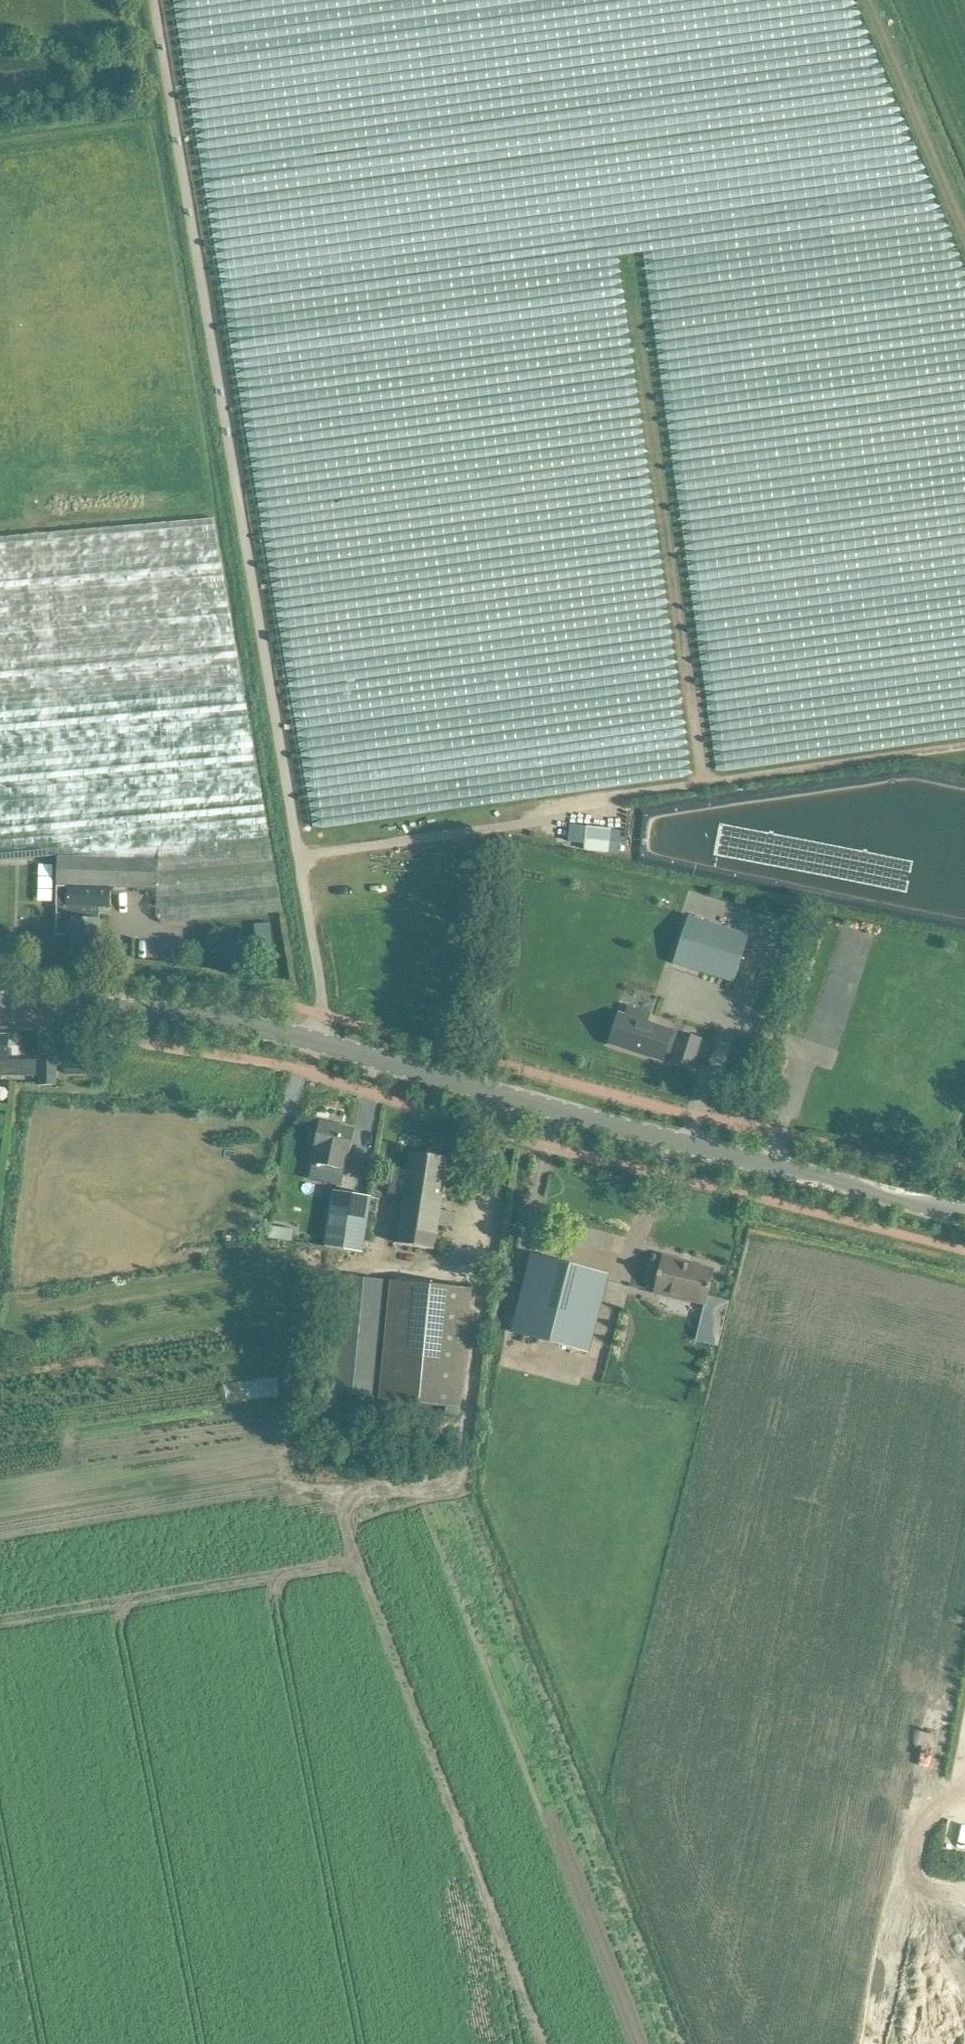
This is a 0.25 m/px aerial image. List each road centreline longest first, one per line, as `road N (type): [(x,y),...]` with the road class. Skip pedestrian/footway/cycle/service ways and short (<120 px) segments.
road 1 (tertiary): [(0,1004),(173,1014),(283,1033),(964,1215)]

